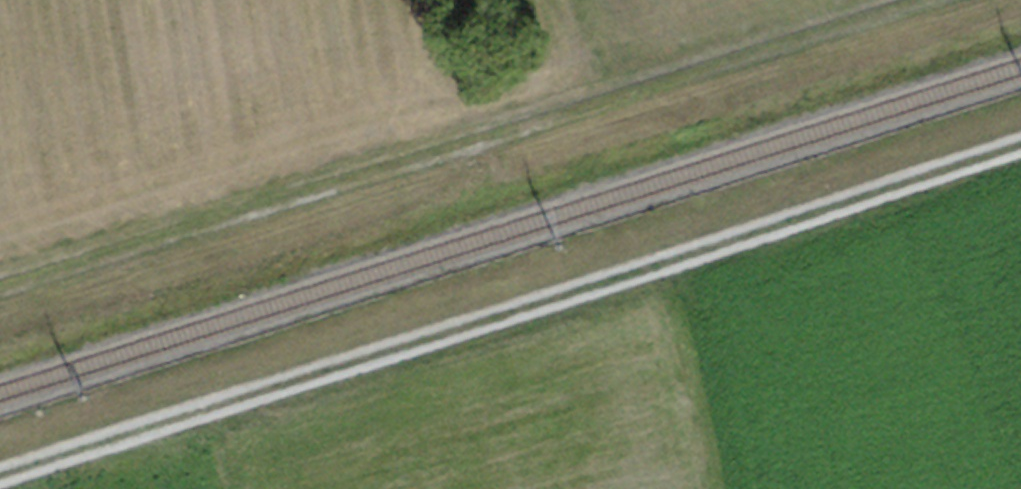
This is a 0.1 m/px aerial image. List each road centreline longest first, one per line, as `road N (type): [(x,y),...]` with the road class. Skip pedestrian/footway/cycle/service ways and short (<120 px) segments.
road 1 (track): [(0,487),(1020,160)]
road 2 (track): [(0,295),(950,0)]

